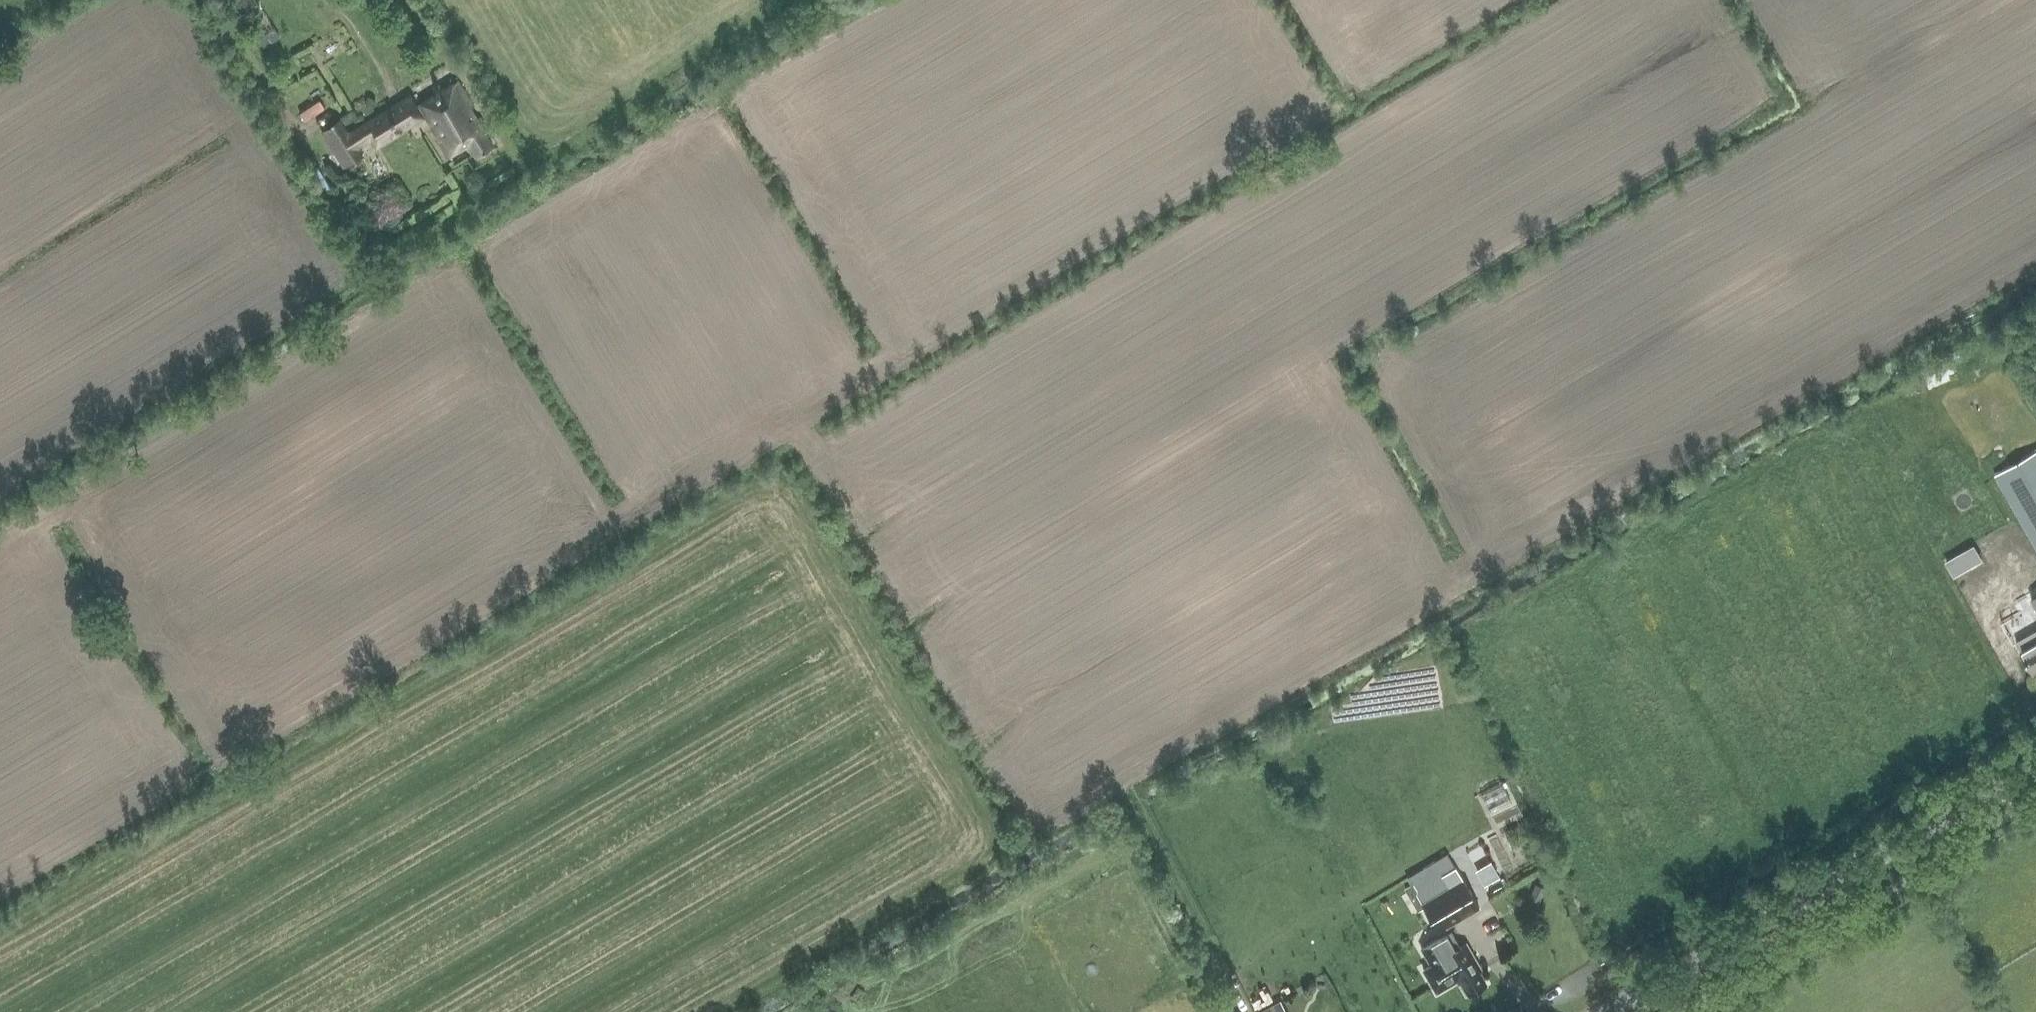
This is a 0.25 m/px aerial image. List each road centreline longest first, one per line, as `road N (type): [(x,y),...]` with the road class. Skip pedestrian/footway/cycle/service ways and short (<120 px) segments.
road 1 (secondary): [(1615,1011),(2035,771)]
road 2 (track): [(403,0),(432,26),(522,165)]

